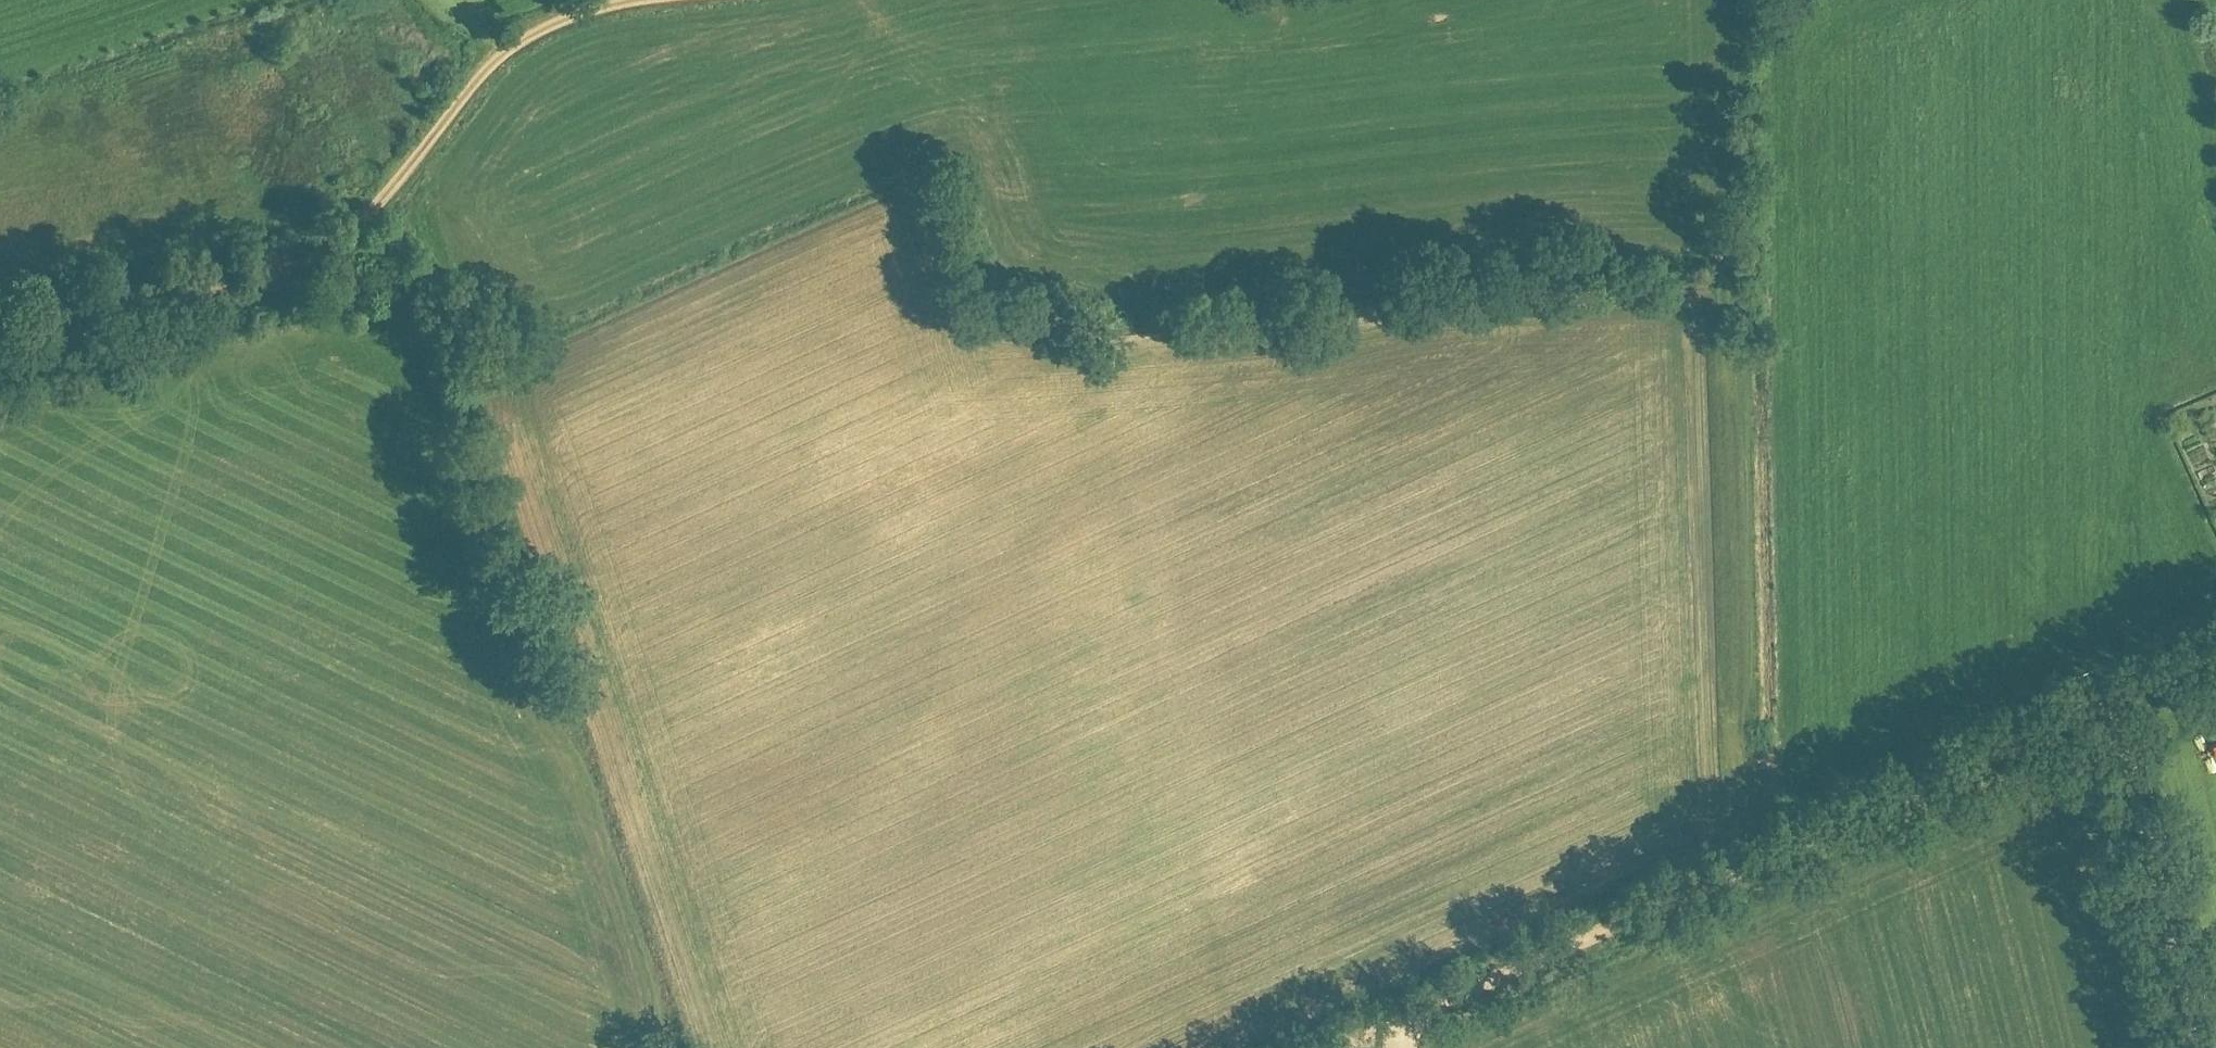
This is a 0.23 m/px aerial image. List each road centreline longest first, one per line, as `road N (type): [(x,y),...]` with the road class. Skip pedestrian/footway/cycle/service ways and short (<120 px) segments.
road 1 (track): [(2112,701),(1343,1047)]
road 2 (track): [(0,330),(218,296),(276,279),(333,246),(504,50),(592,7),(625,0)]

